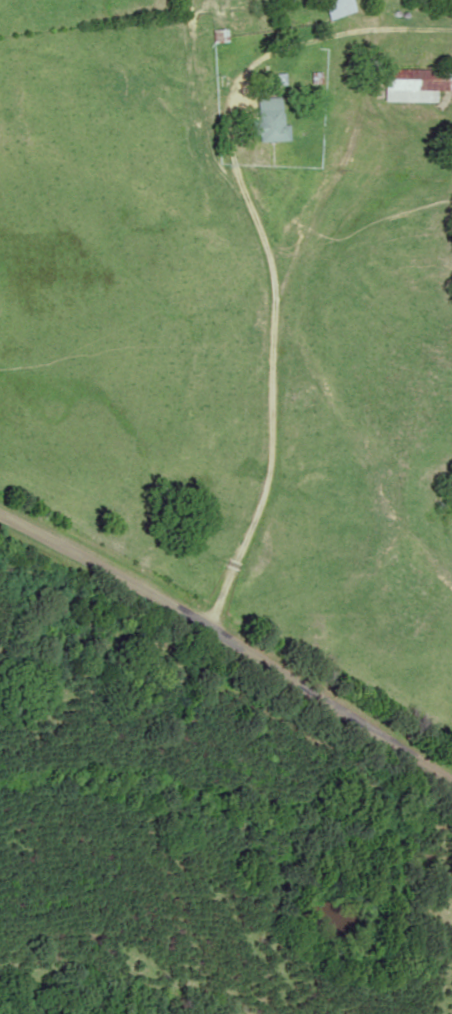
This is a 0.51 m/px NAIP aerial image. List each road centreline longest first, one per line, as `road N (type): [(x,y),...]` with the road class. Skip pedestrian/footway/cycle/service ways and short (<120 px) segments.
road 1 (tertiary): [(451,773),(217,628),(0,517)]

